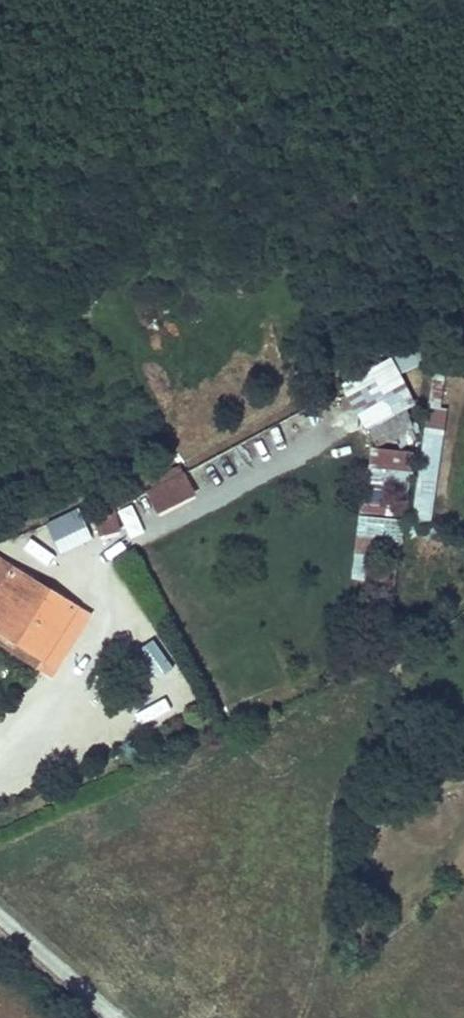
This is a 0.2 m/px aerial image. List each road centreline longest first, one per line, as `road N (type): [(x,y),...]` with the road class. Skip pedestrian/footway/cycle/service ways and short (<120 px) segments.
road 1 (unclassified): [(0,727),(109,610),(91,550),(346,446)]
road 2 (unclassified): [(0,920),(110,1017)]

